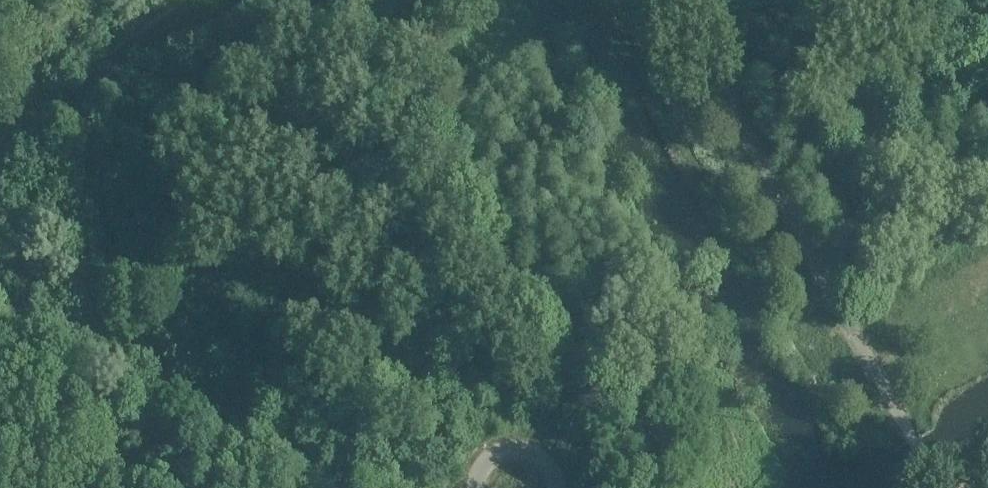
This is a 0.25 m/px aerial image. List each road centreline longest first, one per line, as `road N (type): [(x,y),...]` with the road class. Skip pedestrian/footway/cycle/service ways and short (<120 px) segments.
road 1 (unclassified): [(553,487),(539,452),(517,447),(494,451),(477,487)]

